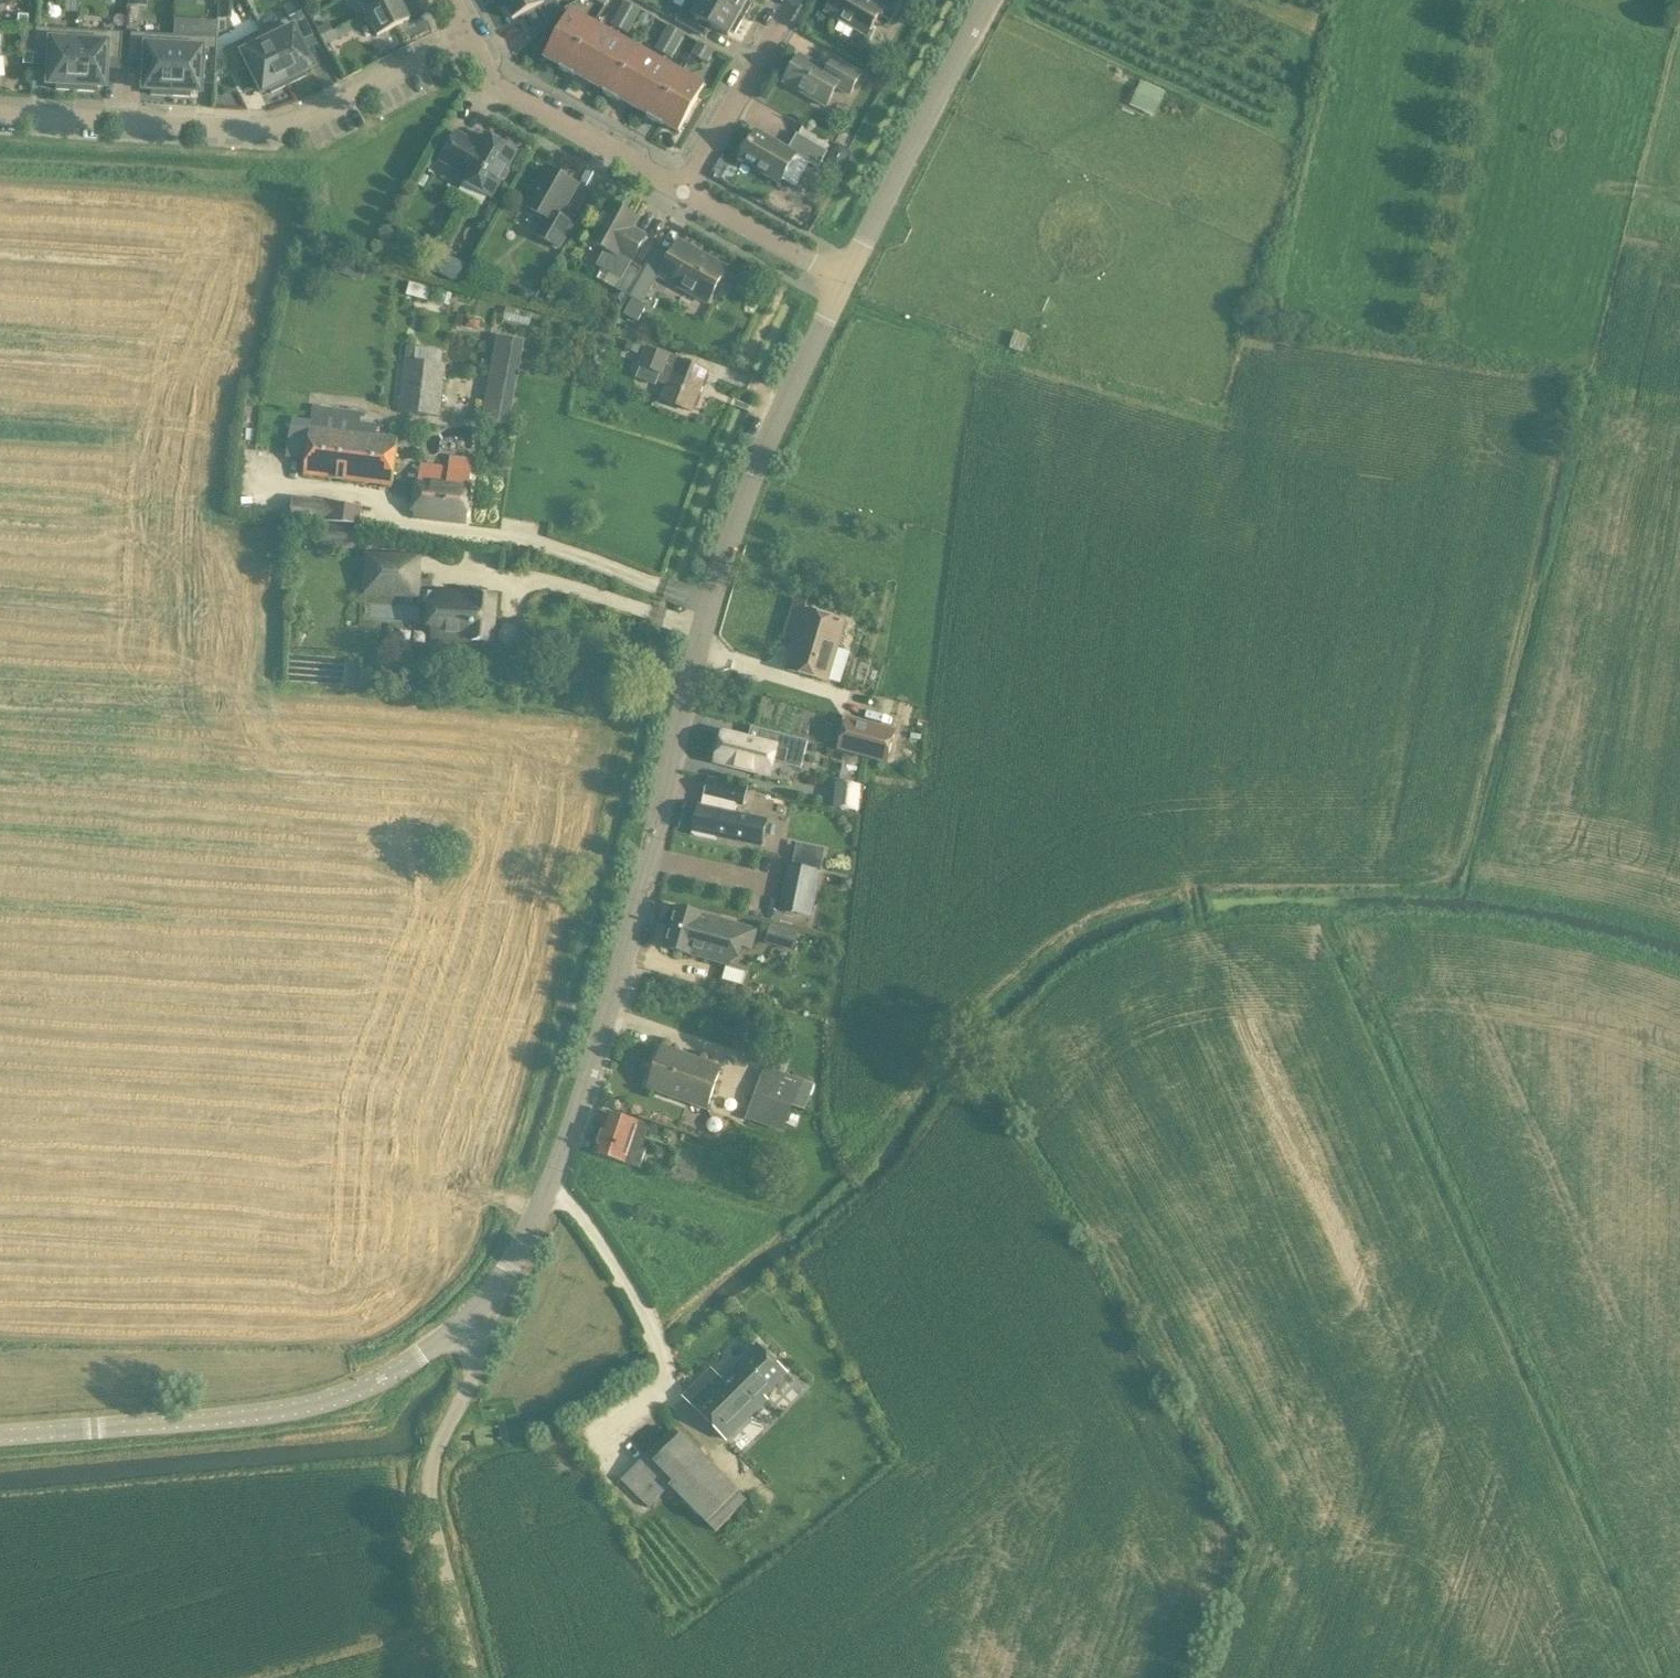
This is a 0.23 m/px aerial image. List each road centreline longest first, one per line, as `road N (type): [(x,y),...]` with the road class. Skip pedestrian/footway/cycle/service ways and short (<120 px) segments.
road 1 (residential): [(467,1324),(528,1240),(581,1119),(730,537),(844,275)]
road 2 (residential): [(0,1436),(262,1413),(334,1398),(420,1359),(467,1324)]
road 3 (residential): [(0,115),(290,124),(460,39)]
road 4 (unclassified): [(473,1677),(428,1486),(475,1363),(467,1324)]
road 5 (residential): [(844,275),(987,0)]
road 6 (residential): [(683,182),(496,78),(460,39)]
road 7 (residential): [(683,182),(793,0)]
road 8 (residential): [(844,275),(683,182)]

